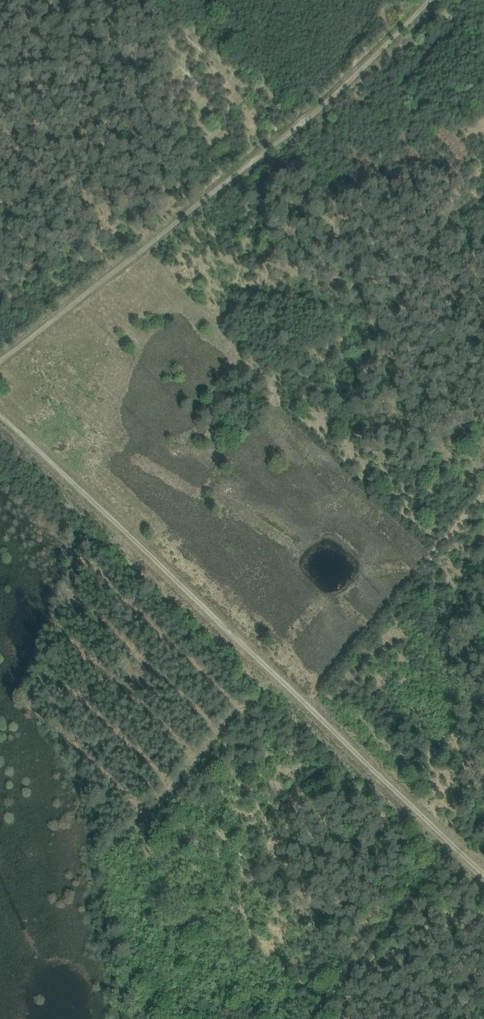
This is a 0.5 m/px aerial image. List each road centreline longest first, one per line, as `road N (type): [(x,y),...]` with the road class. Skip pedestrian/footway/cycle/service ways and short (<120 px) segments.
road 1 (track): [(483,872),(0,415)]
road 2 (track): [(0,361),(309,118),(428,0)]
road 3 (track): [(456,847),(311,1018)]

